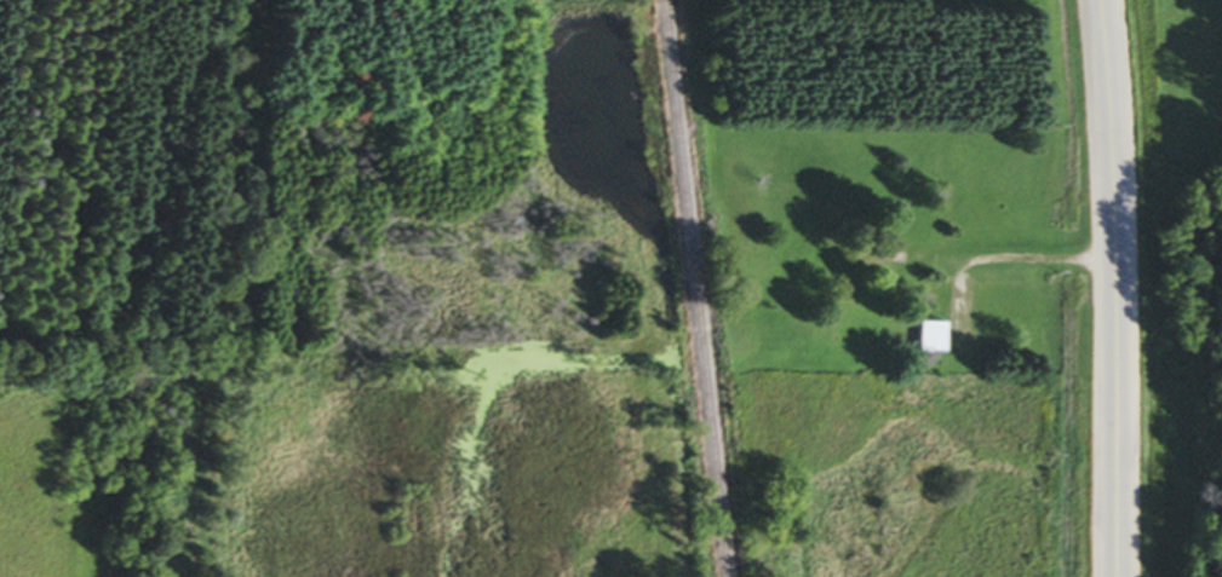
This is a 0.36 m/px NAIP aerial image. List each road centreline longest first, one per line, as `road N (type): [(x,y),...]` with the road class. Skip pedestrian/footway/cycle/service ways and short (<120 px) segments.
road 1 (primary): [(1112,576),(1118,281),(1103,0)]

